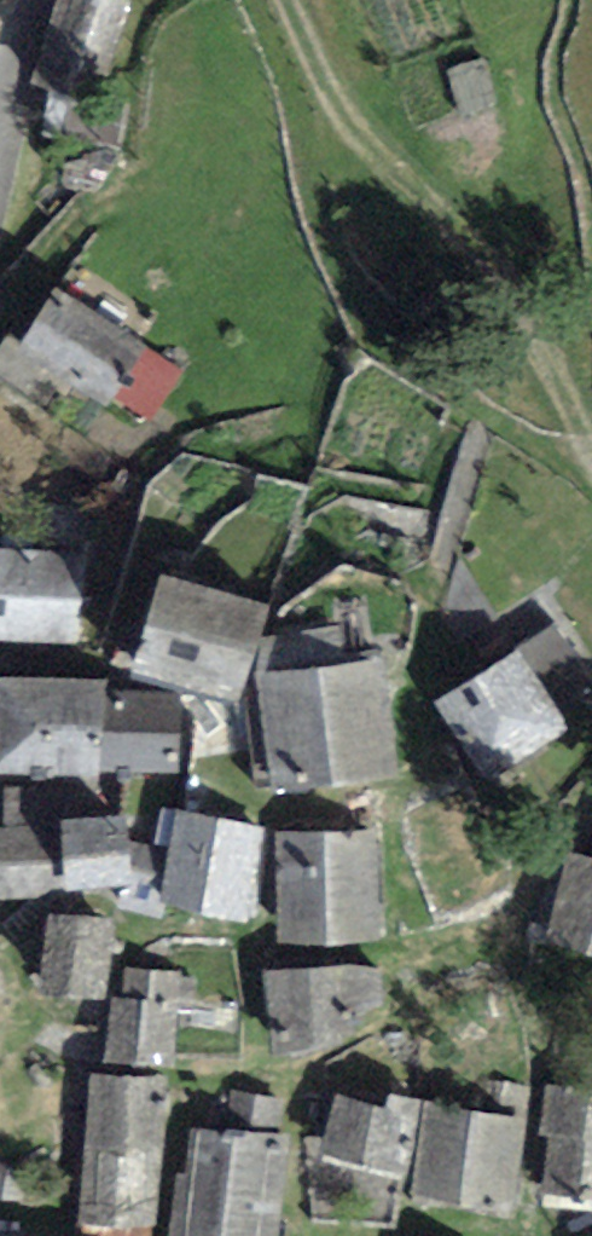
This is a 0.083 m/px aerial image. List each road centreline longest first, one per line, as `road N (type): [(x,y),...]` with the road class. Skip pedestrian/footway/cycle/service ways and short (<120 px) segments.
road 1 (track): [(283,0),(326,96),(356,137),(512,297),(591,462)]
road 2 (unclassified): [(0,114),(37,0)]

